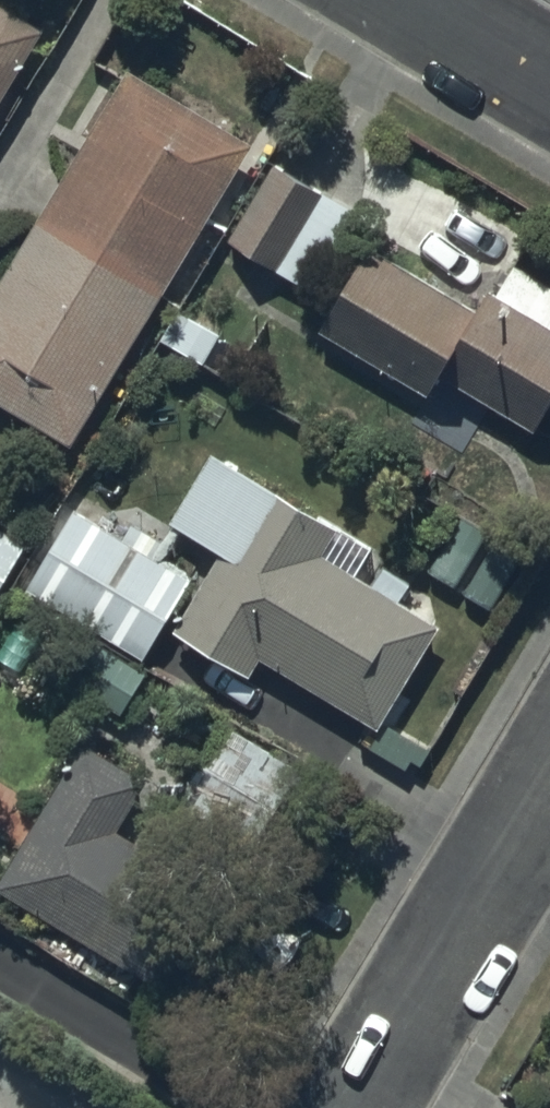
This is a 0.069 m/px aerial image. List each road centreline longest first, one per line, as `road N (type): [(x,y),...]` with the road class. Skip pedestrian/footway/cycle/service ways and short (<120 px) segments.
road 1 (residential): [(549,788),(474,919),(345,1107)]
road 2 (residential): [(404,0),(549,88)]

